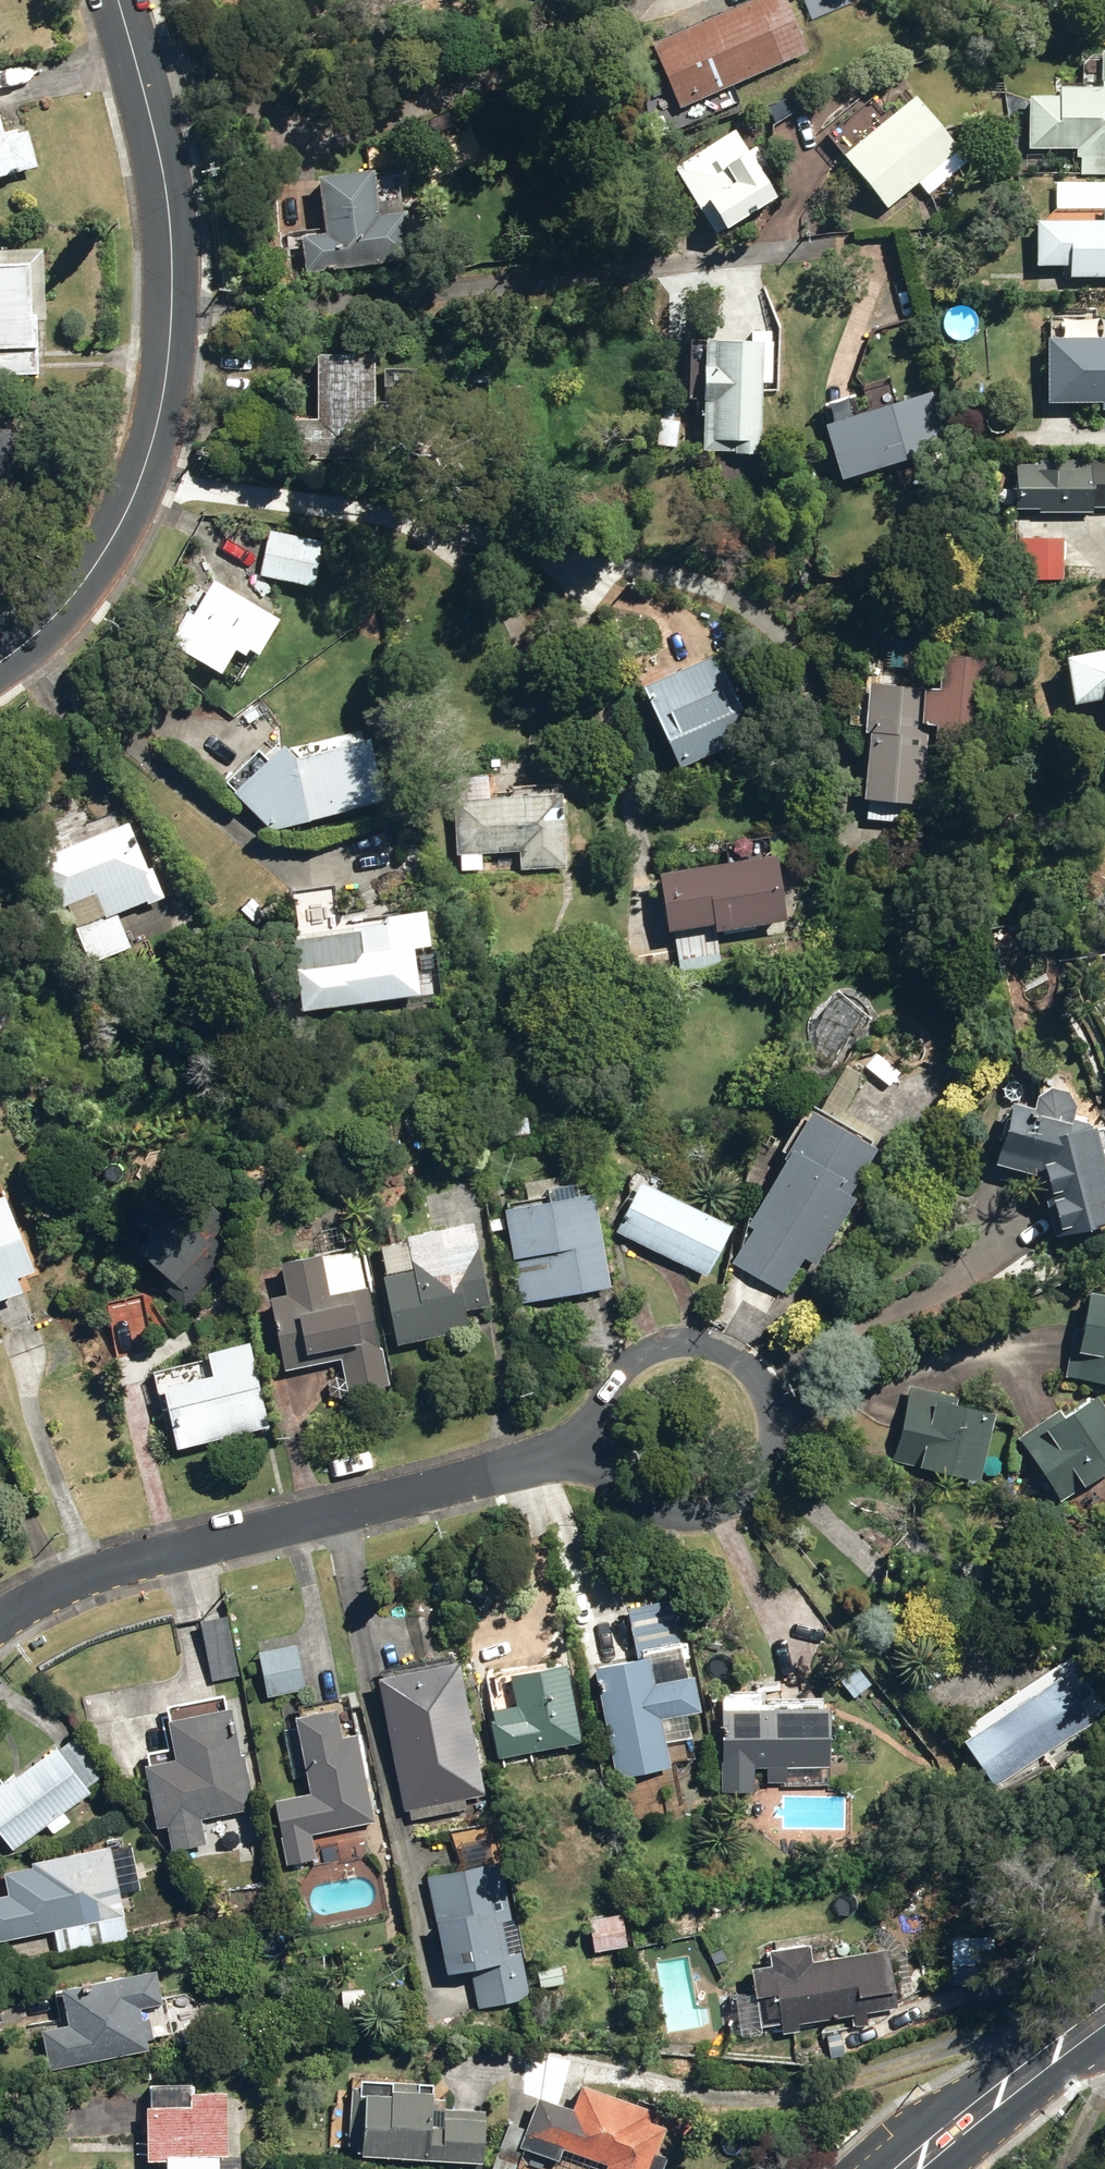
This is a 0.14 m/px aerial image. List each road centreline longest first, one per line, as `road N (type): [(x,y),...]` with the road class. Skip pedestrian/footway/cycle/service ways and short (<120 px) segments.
road 1 (residential): [(0,667),(118,534),(153,440),(170,339),(171,235),(161,141),(119,0)]
road 2 (residential): [(595,1457),(151,1567),(32,1603),(0,1627)]
road 3 (residential): [(595,1457),(599,1402),(615,1378),(664,1351),(719,1358),(759,1398),(767,1425)]
road 4 (residential): [(767,1425),(756,1481),(737,1504),(682,1524),(626,1506),(595,1457)]
road 5 (secondary): [(904,2168),(945,2119),(1005,2090)]
road 6 (secondary): [(1005,2090),(966,2141),(913,2168)]
road 7 (secondary): [(1005,2090),(1104,2020)]

